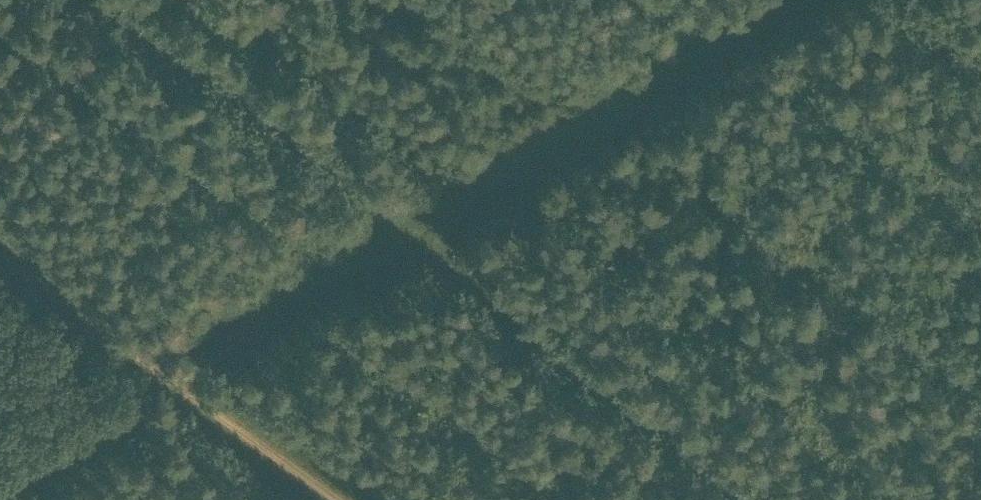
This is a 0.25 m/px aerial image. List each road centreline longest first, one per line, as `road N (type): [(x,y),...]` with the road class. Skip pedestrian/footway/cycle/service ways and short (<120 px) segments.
road 1 (track): [(0,484),(808,0)]
road 2 (track): [(329,499),(0,262)]

